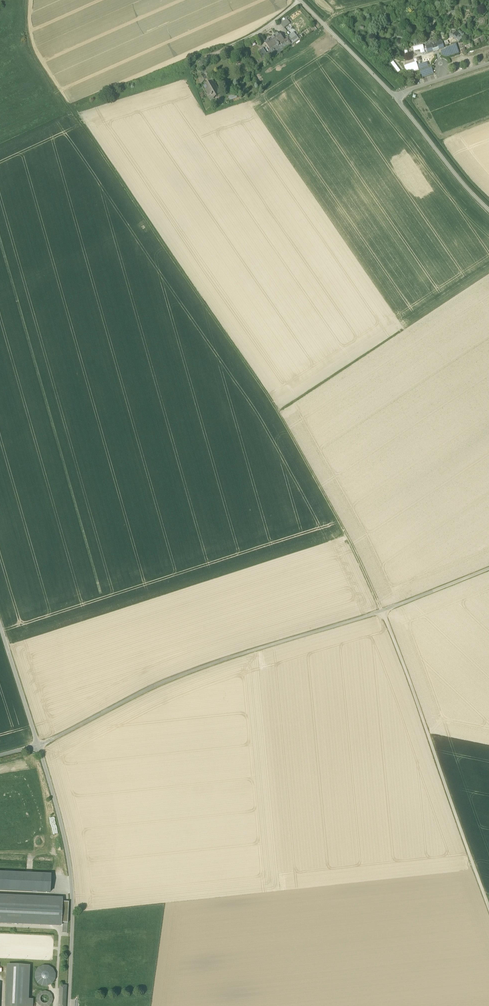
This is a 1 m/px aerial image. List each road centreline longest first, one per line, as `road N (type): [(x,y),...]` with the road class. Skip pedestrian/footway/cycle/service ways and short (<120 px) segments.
road 1 (track): [(28,0),(26,41),(279,413),(384,613)]
road 2 (unclassified): [(384,613),(178,674),(39,747)]
road 3 (unclassified): [(384,613),(488,910)]
road 4 (unclassified): [(488,207),(299,0)]
road 5 (unclassified): [(39,747),(72,881),(68,1005)]
road 6 (unclassified): [(0,624),(39,747)]

